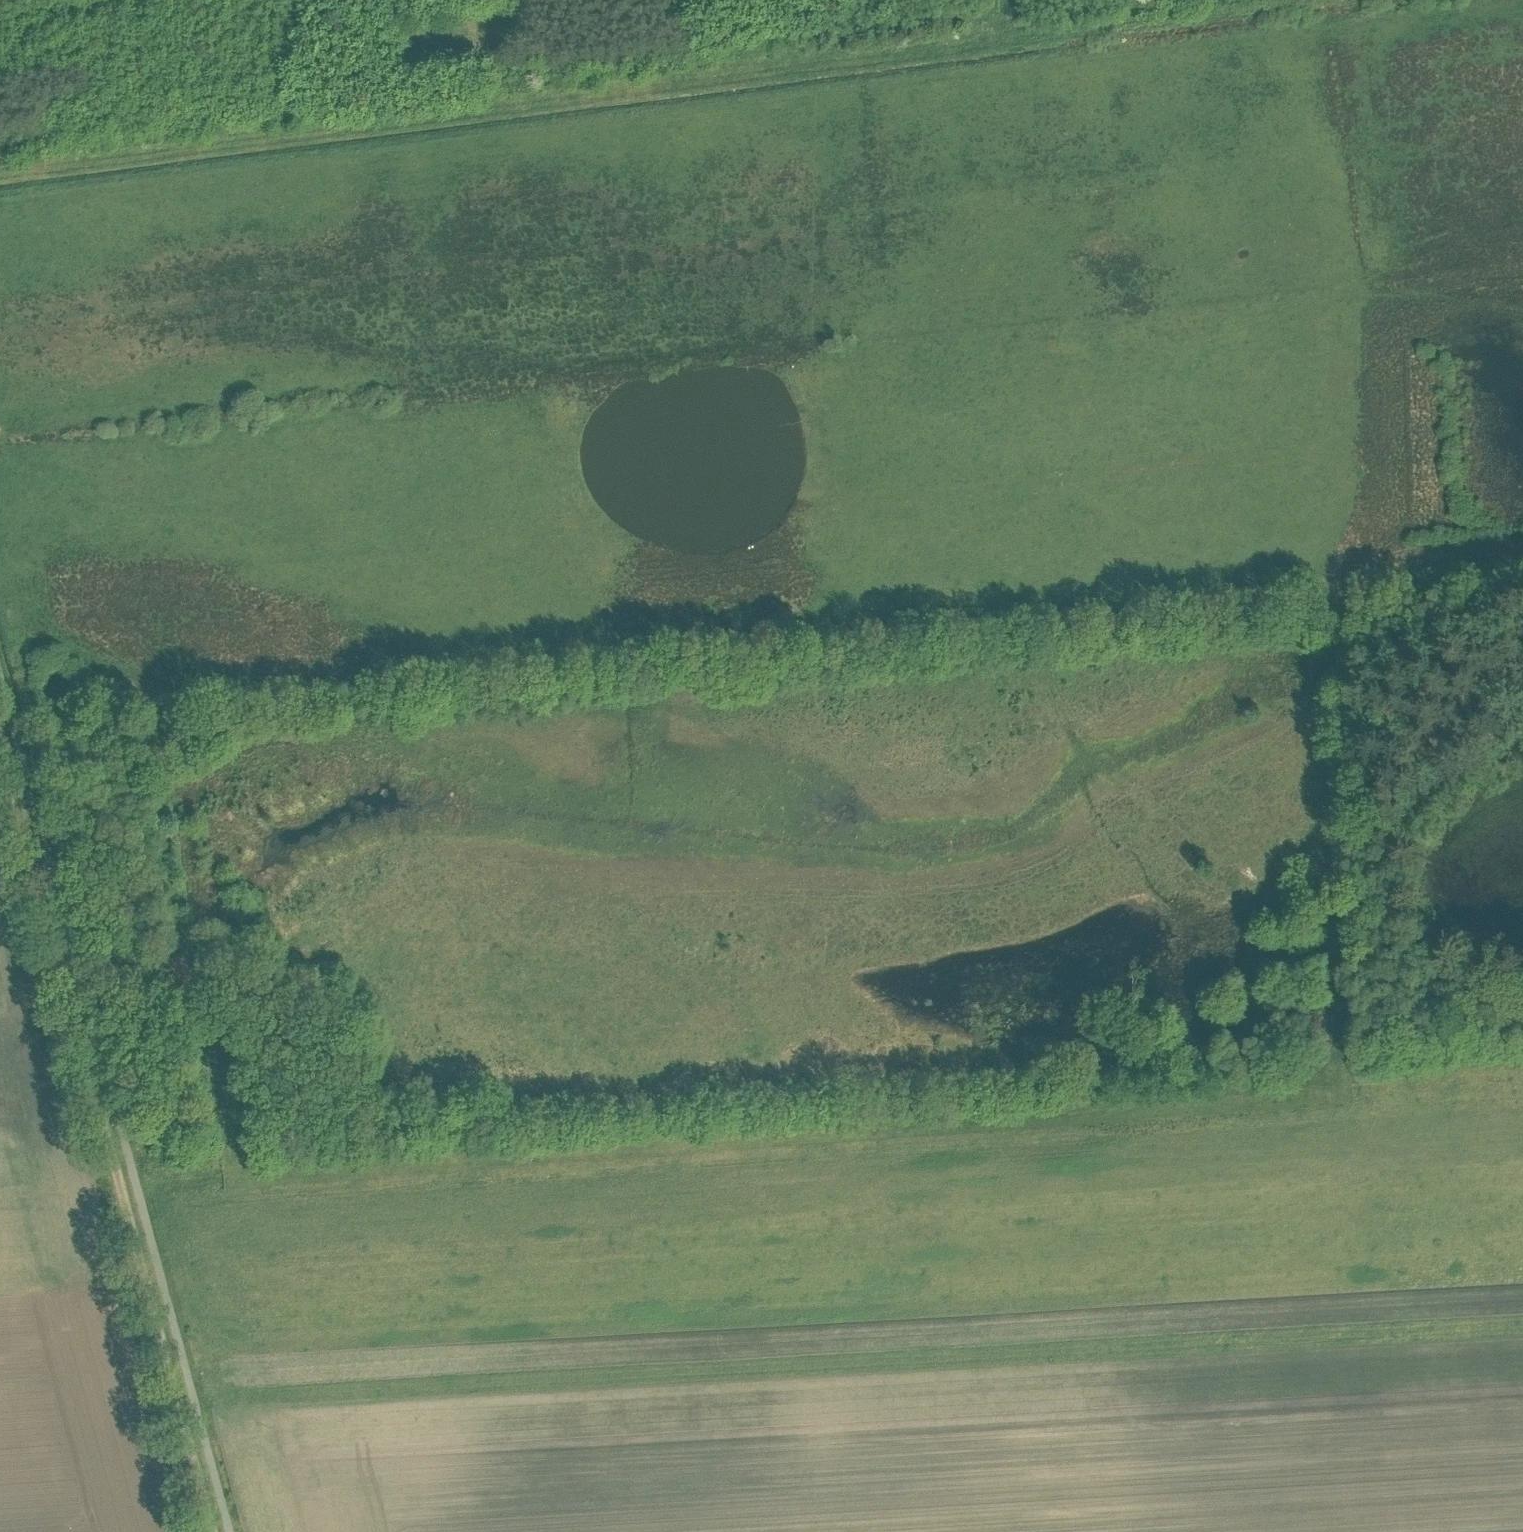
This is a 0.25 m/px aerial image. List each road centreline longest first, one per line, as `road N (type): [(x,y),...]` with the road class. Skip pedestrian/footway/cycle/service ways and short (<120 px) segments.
road 1 (track): [(212,1531),(0,742)]

